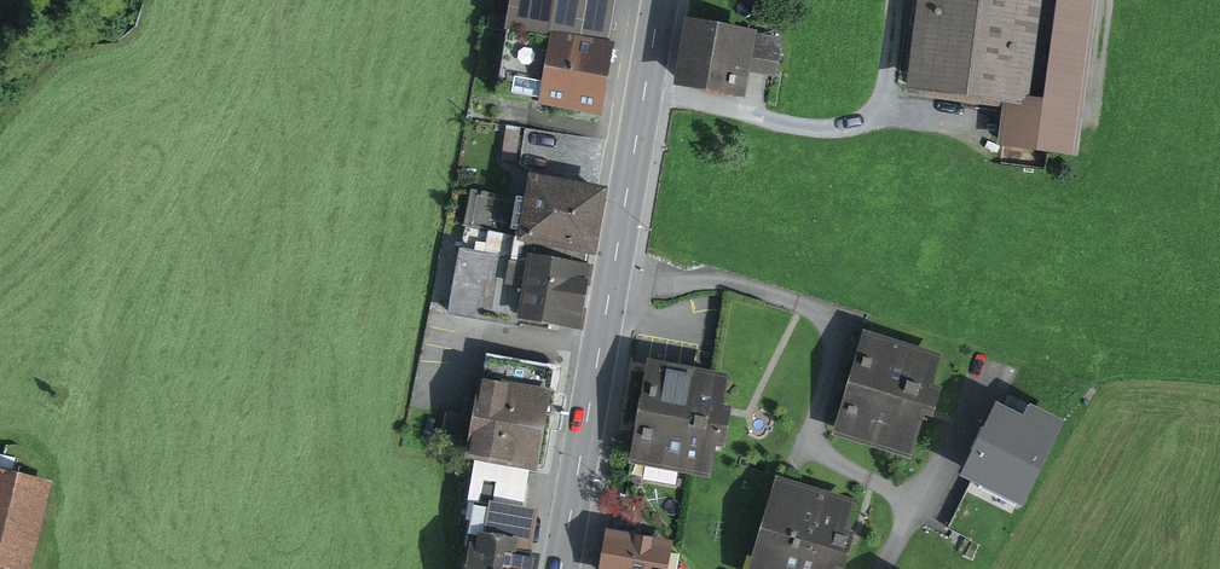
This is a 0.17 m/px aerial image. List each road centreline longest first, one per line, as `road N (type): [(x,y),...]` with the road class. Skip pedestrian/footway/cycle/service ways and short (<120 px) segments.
road 1 (primary): [(560,568),(660,0)]

